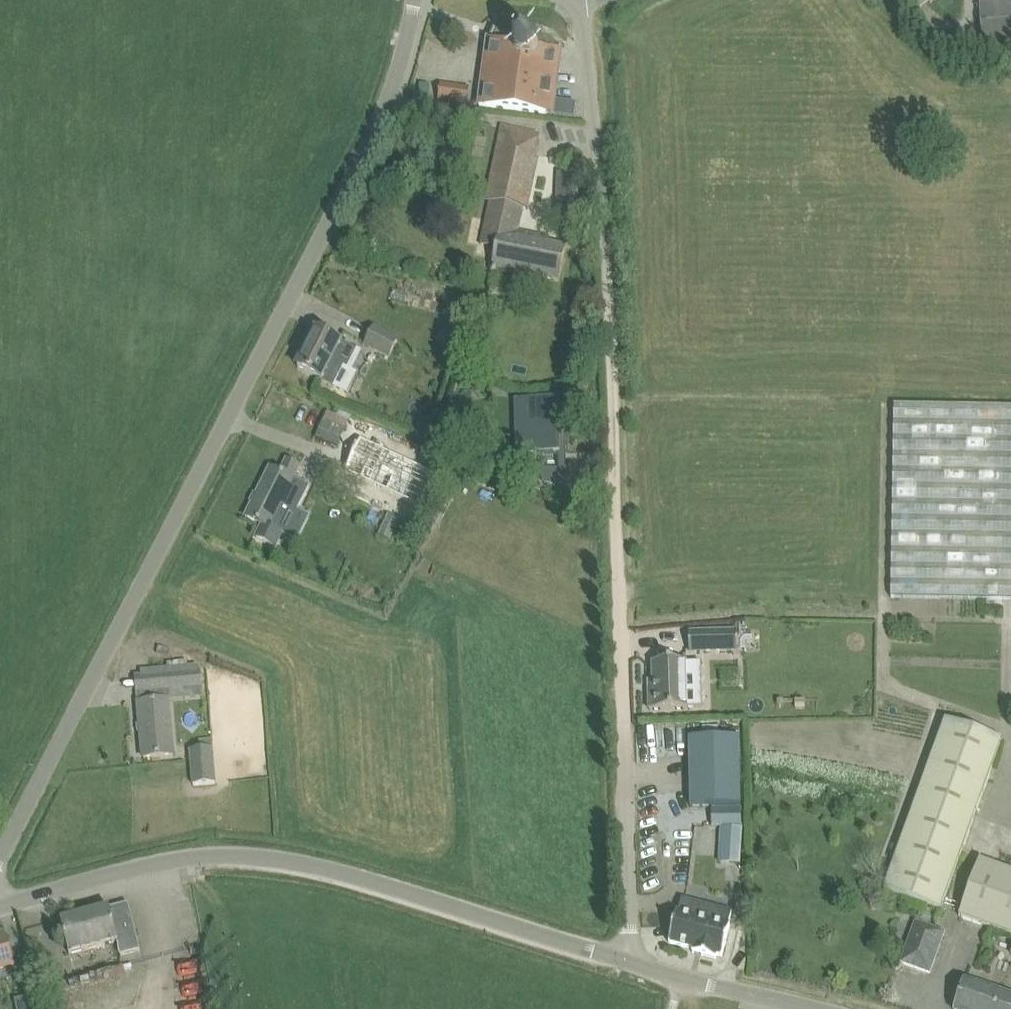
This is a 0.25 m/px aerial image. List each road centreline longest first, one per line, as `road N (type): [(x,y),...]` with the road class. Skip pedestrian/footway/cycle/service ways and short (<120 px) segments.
road 1 (unclassified): [(632,963),(604,202),(576,2)]
road 2 (unclassified): [(0,856),(379,124),(415,0)]
road 3 (unclassified): [(632,963),(378,883),(279,860),(161,862),(0,905)]
road 4 (unclassified): [(815,1008),(632,963)]

